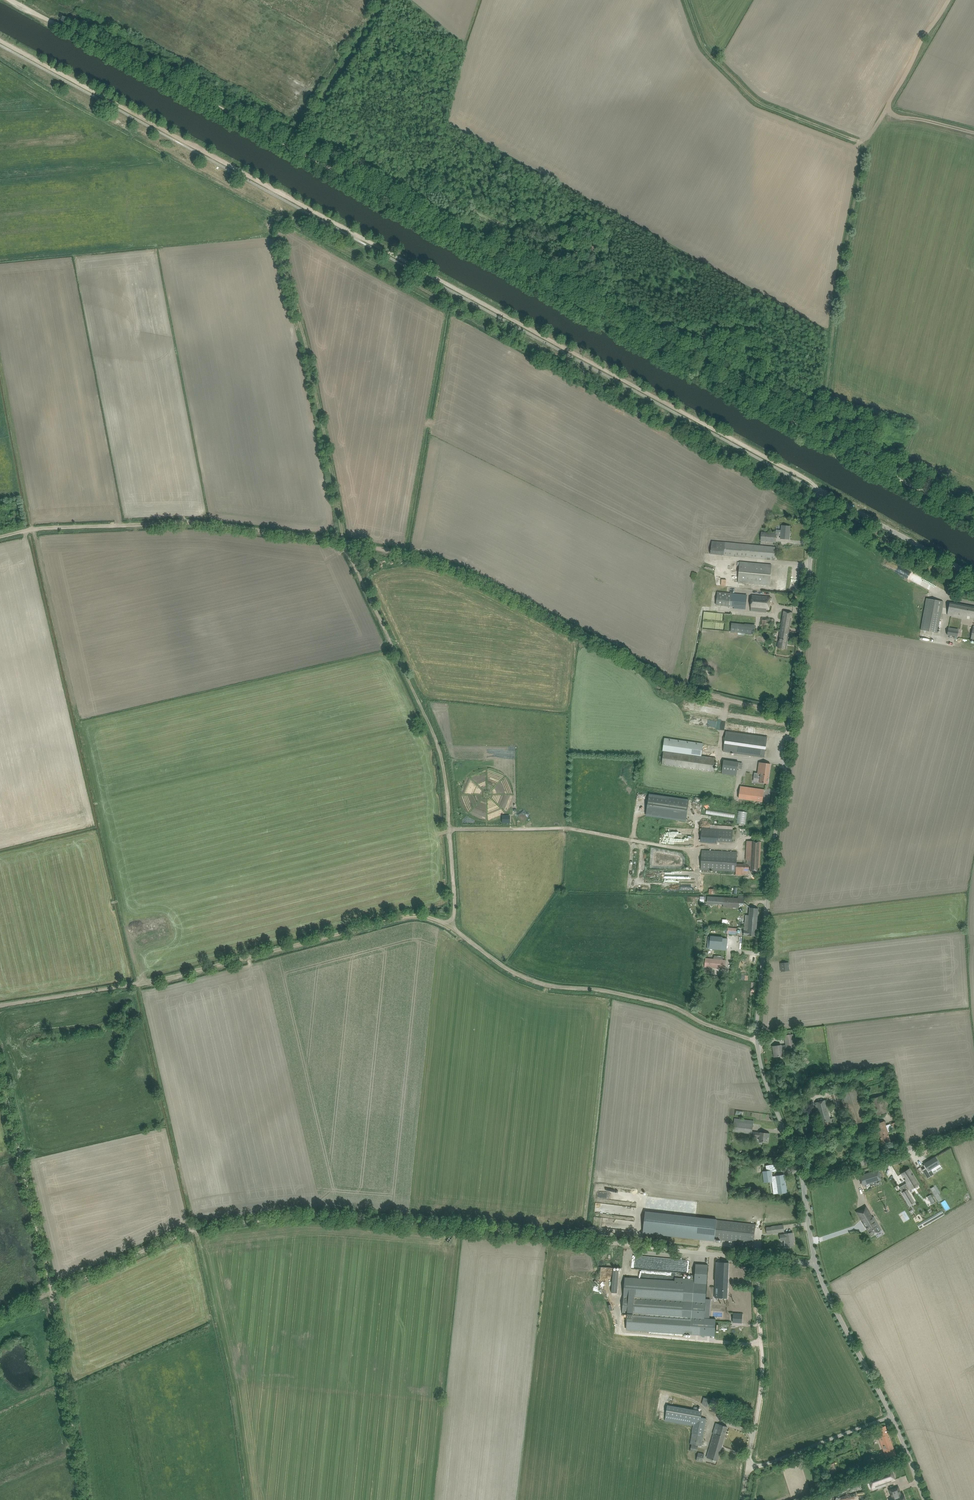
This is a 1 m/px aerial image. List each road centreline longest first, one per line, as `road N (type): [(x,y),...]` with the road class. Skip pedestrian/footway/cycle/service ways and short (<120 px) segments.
road 1 (track): [(326,222),(293,220),(280,239),(345,542),(446,760),(457,931),(535,983),(667,1007),(757,1041)]
road 2 (track): [(7,0),(890,474)]
road 3 (track): [(816,491),(812,481),(0,36)]
road 4 (track): [(794,716),(690,691),(442,562),(212,525),(49,528),(0,538)]
road 5 (unclassified): [(804,1182),(757,1041),(816,491)]
road 6 (track): [(54,1291),(192,1231),(282,1218),(369,1219),(681,1251)]
road 7 (track): [(890,474),(884,460),(827,423),(836,318),(868,144),(755,98),(703,47),(687,0)]
road 8 (track): [(0,1006),(178,977),(411,915),(457,931)]
road 9 (track): [(386,197),(309,142),(308,127),(382,0)]
road 10 (track): [(0,1060),(54,1291)]
road 11 (track): [(54,1291),(89,1499)]
road 12 (unclassified): [(892,1417),(748,1470),(756,1424)]
road 13 (unclassified): [(973,573),(816,491)]
road 14 (unclassified): [(804,1182),(973,1131)]
road 15 (unclassified): [(892,1417),(816,1264)]
road 16 (track): [(757,1259),(763,1363),(756,1424)]
road 17 (track): [(868,144),(943,0)]
road 18 (unclassified): [(816,1264),(681,1251)]

